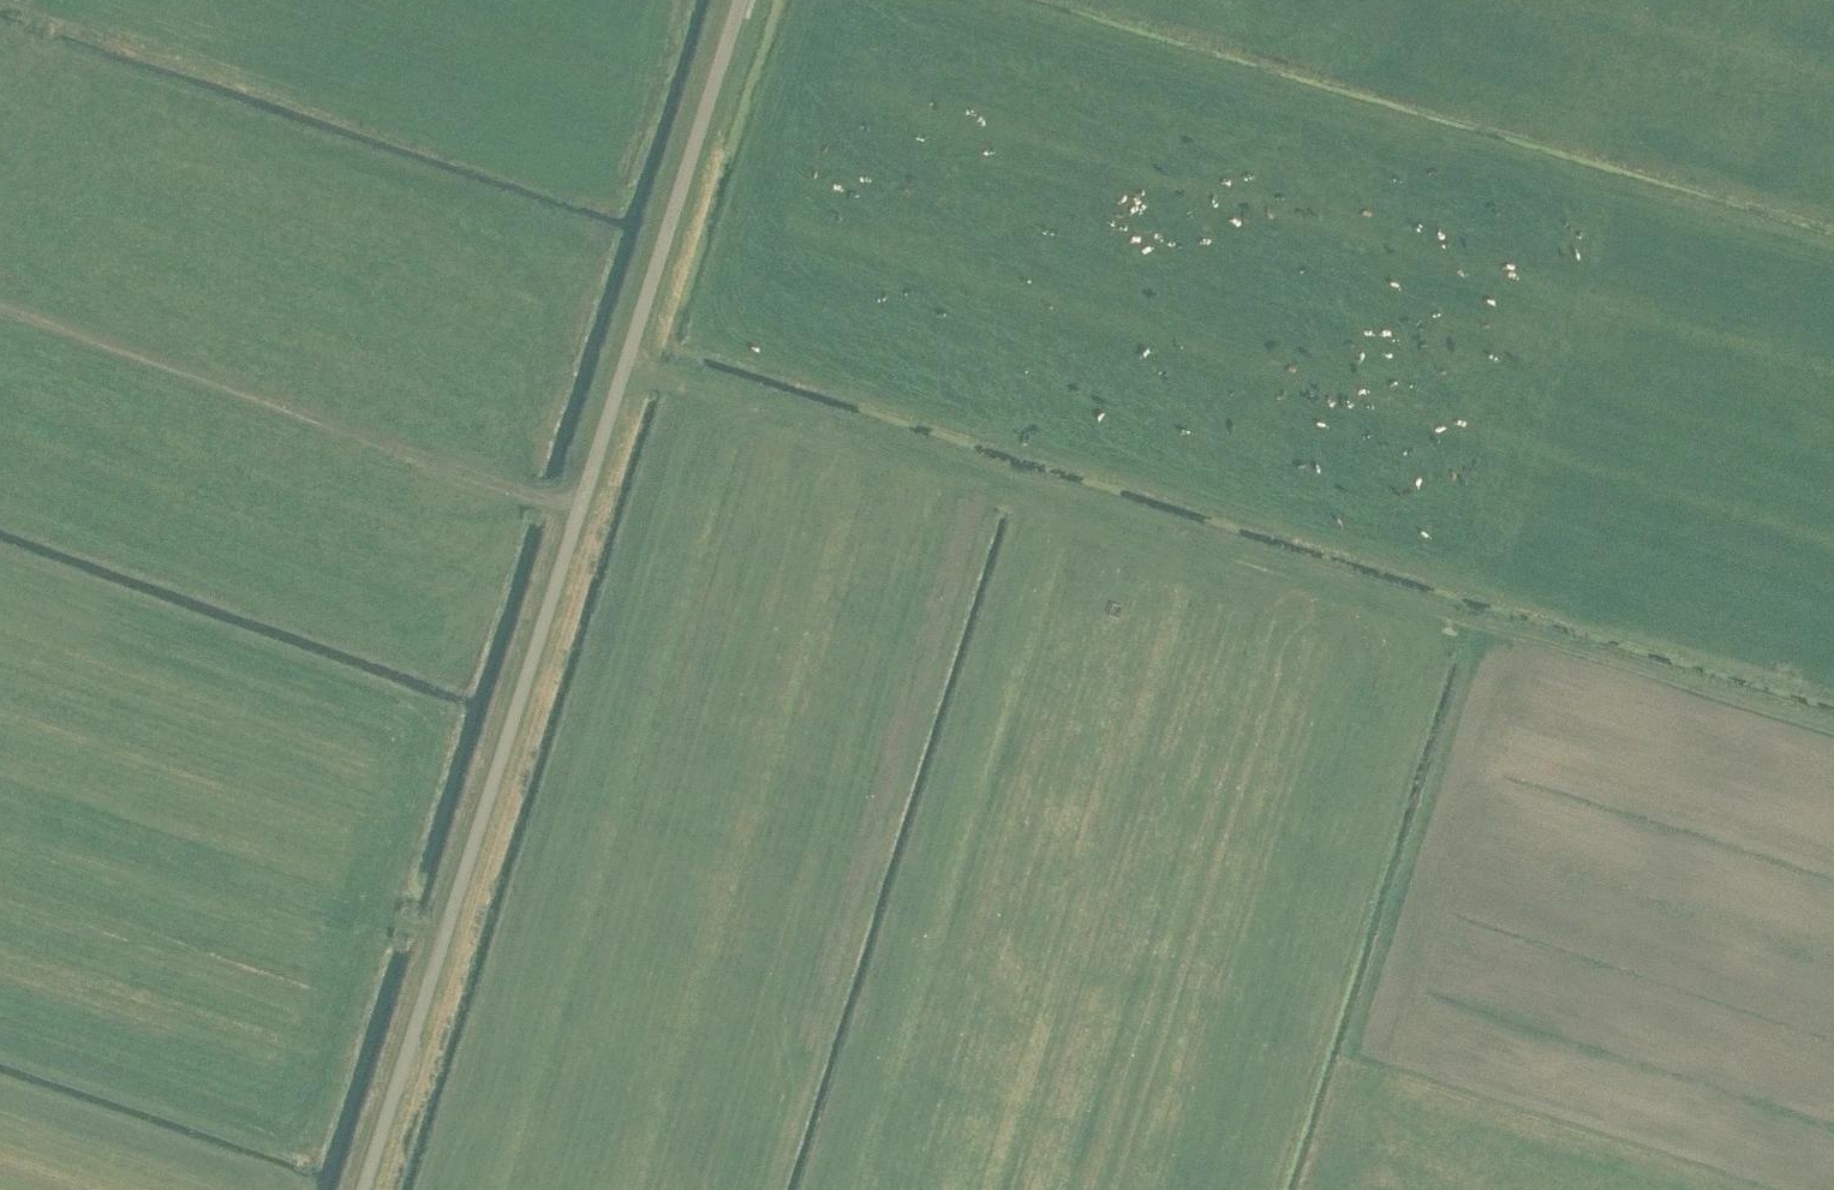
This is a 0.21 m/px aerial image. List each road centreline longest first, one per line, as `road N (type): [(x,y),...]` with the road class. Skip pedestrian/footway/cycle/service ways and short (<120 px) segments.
road 1 (unclassified): [(364,1189),(740,0)]

